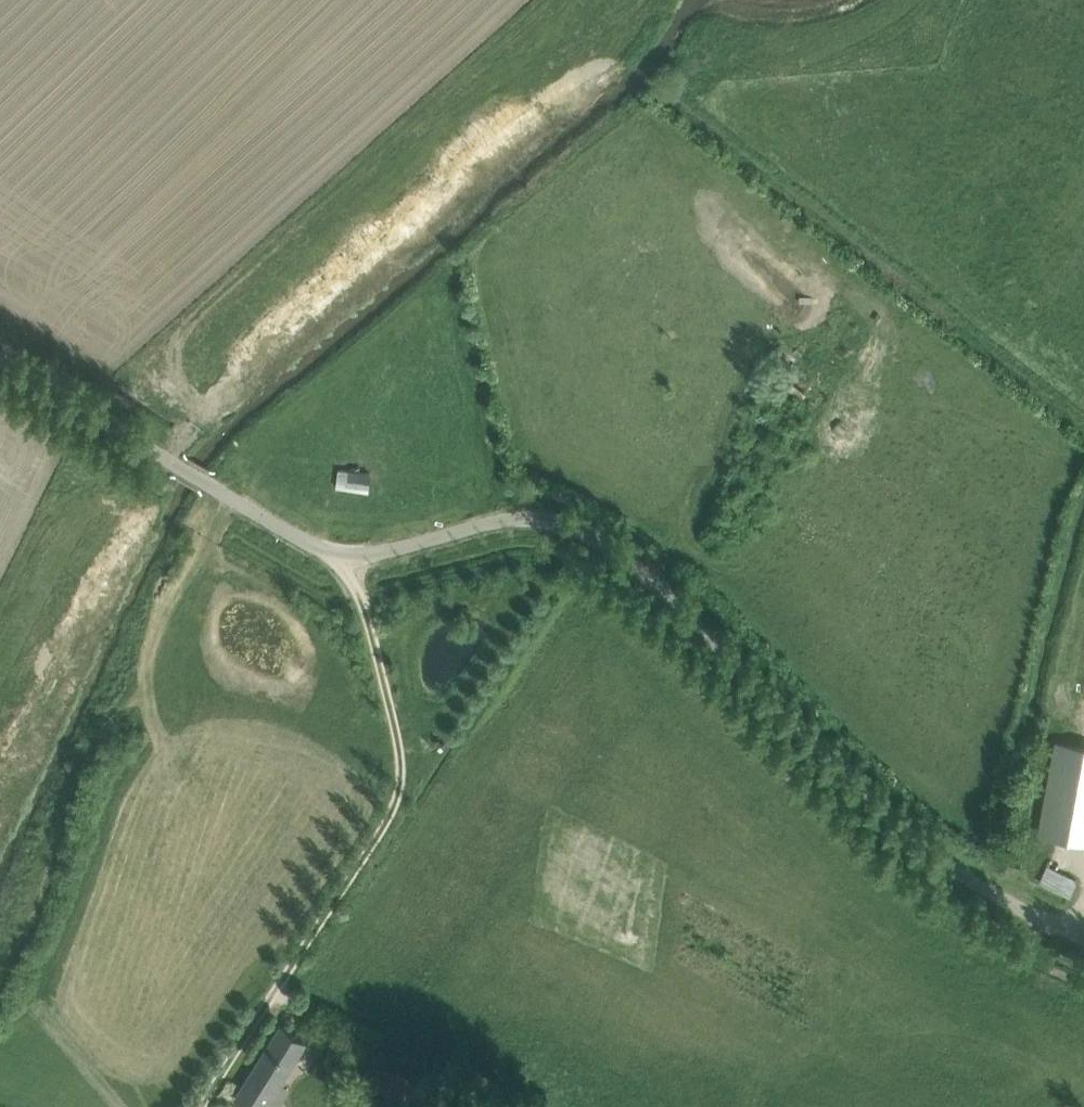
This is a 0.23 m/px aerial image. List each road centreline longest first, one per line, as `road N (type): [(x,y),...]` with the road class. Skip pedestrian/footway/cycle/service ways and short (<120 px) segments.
road 1 (unclassified): [(1083,938),(927,851),(577,544),(523,529),(454,529),(343,553)]
road 2 (unclassified): [(283,969),(379,819),(394,780),(391,732),(343,553)]
road 3 (unclassified): [(343,553),(292,534),(0,352)]

